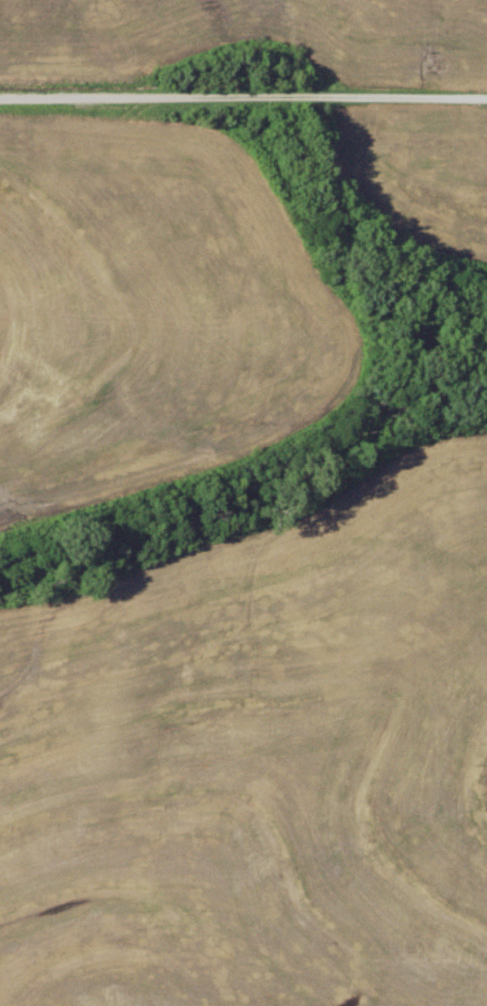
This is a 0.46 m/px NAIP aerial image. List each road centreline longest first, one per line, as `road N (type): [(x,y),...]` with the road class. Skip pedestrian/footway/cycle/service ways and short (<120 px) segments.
road 1 (residential): [(0,98),(486,98)]

